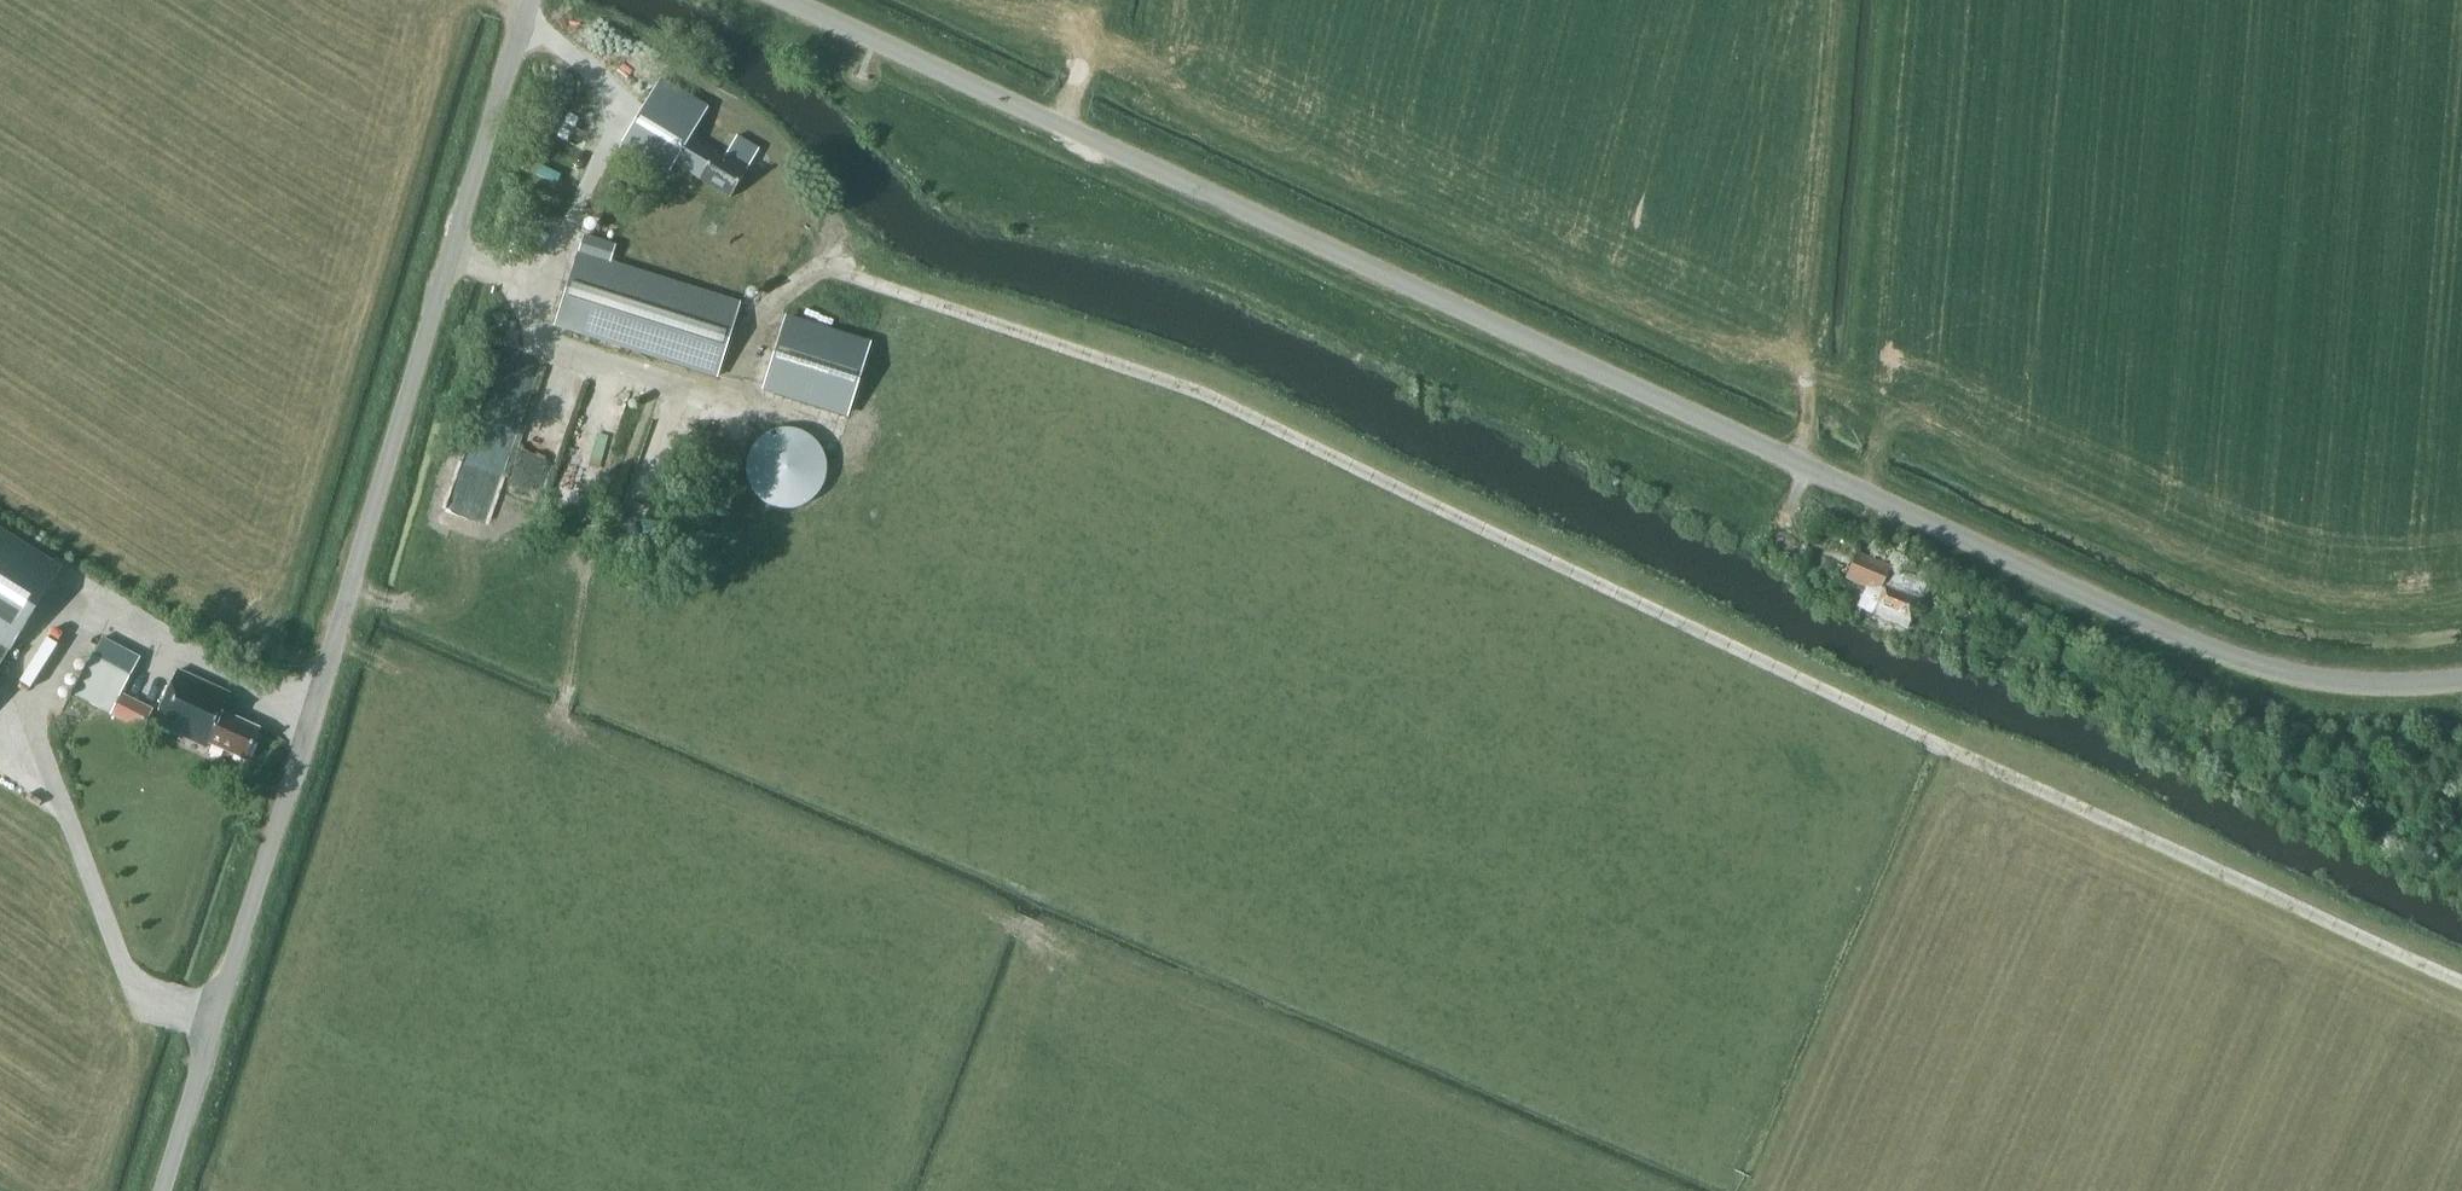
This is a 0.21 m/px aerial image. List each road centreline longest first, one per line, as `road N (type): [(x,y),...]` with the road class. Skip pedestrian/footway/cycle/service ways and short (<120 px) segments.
road 1 (unclassified): [(774,0),(2178,648),(2300,687),(2461,687)]
road 2 (unclassified): [(163,1190),(531,0)]

